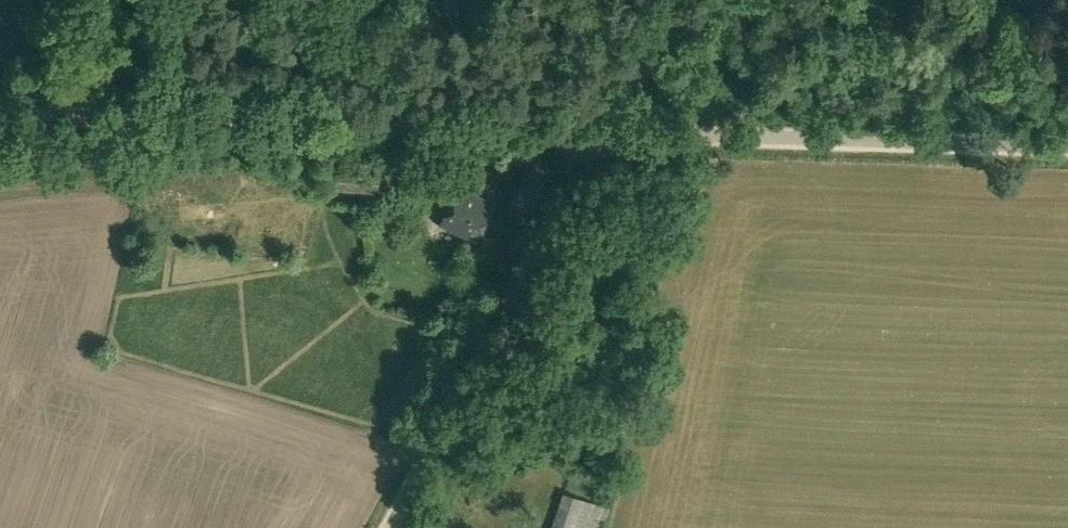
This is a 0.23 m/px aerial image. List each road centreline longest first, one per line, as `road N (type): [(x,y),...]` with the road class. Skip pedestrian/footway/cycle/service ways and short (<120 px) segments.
road 1 (unclassified): [(598,131),(0,116)]
road 2 (unclassified): [(598,131),(1067,148)]
road 3 (unclassified): [(387,527),(598,131)]
road 4 (track): [(598,131),(706,0)]

